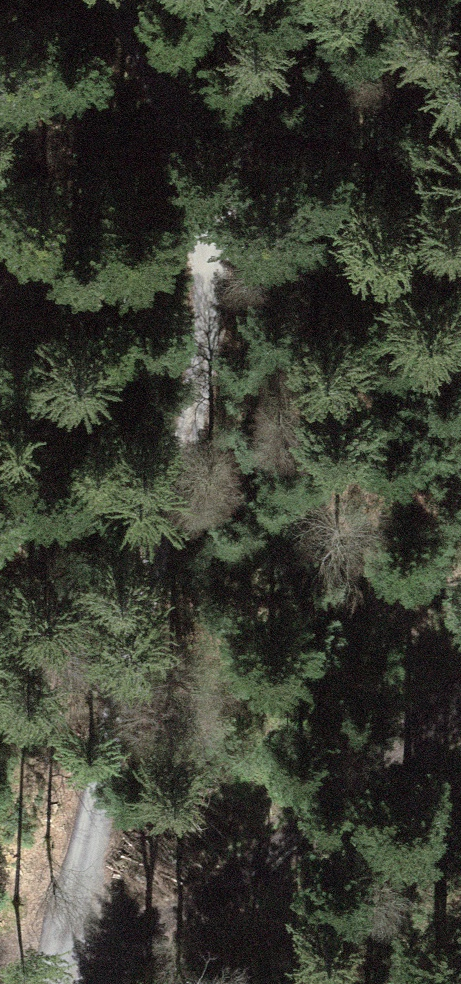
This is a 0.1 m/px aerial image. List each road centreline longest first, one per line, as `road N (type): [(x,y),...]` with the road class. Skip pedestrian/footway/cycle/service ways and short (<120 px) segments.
road 1 (track): [(80,937),(200,395),(204,302),(201,221),(180,132),(138,34),(112,0)]
road 2 (track): [(80,937),(143,927),(230,886),(309,834),(460,707)]
road 3 (track): [(292,0),(231,174),(201,221)]

